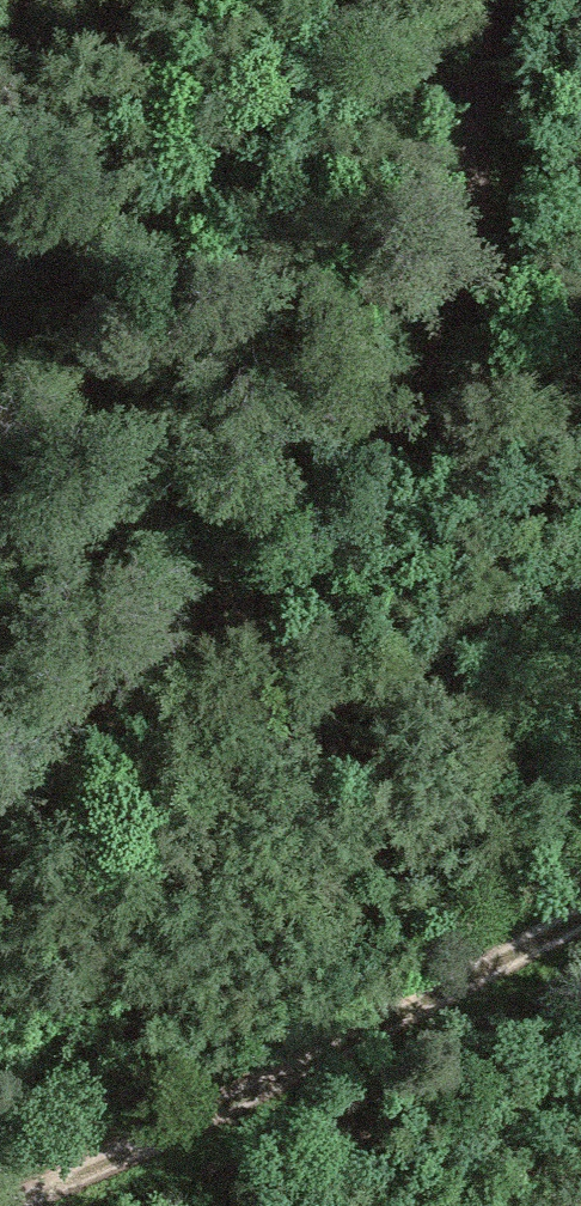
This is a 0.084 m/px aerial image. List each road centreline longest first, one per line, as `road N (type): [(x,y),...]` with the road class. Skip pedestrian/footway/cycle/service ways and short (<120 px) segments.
road 1 (track): [(0,836),(151,689),(274,586),(380,468),(446,336),(485,77),(505,0)]
road 2 (track): [(580,923),(148,1149),(22,1205)]
road 3 (track): [(23,0),(186,208)]

